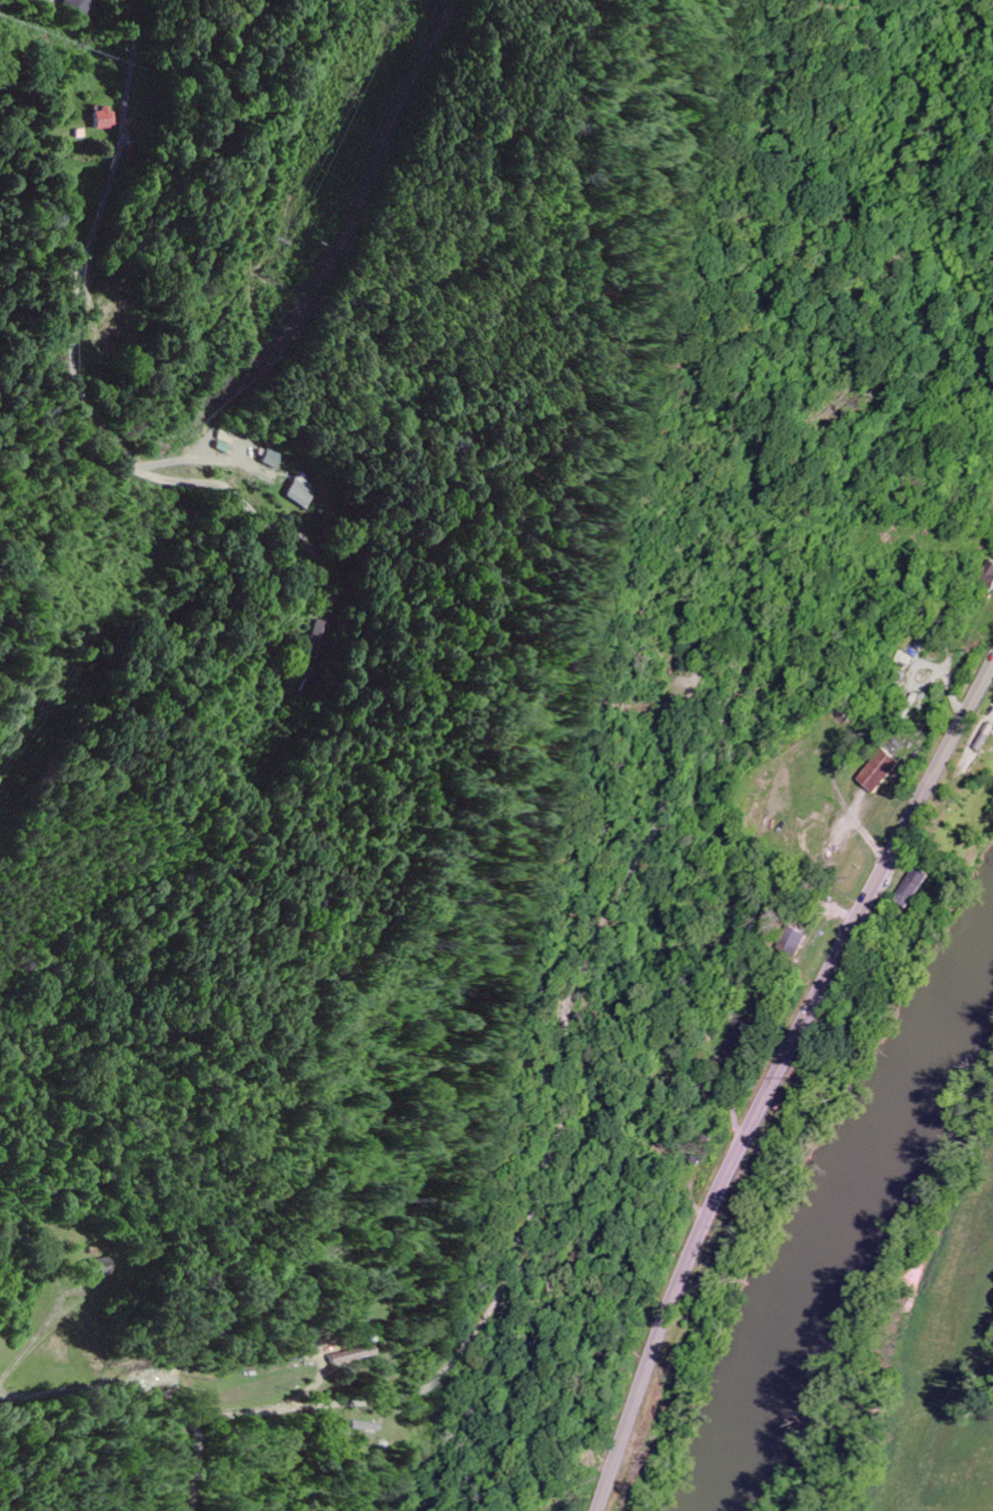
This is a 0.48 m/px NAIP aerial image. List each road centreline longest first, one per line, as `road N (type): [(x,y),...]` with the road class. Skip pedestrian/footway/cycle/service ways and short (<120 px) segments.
road 1 (secondary): [(603,1510),(661,1330),(720,1187),(992,663)]
road 2 (residential): [(268,524),(228,488),(161,480),(120,463),(84,425),(79,260),(119,140),(132,35),(125,0)]
road 3 (residential): [(0,1396),(92,1388),(189,1417),(274,1410)]

